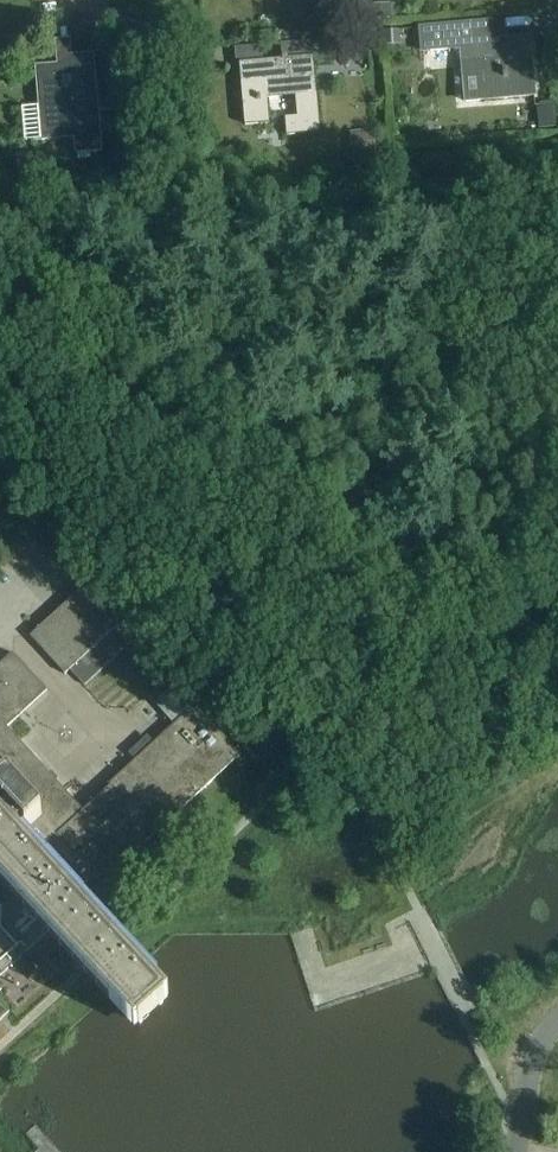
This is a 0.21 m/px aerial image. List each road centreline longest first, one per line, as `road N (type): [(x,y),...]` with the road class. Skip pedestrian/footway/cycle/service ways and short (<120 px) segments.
road 1 (unclassified): [(517,1151),(532,1063),(557,1026)]

